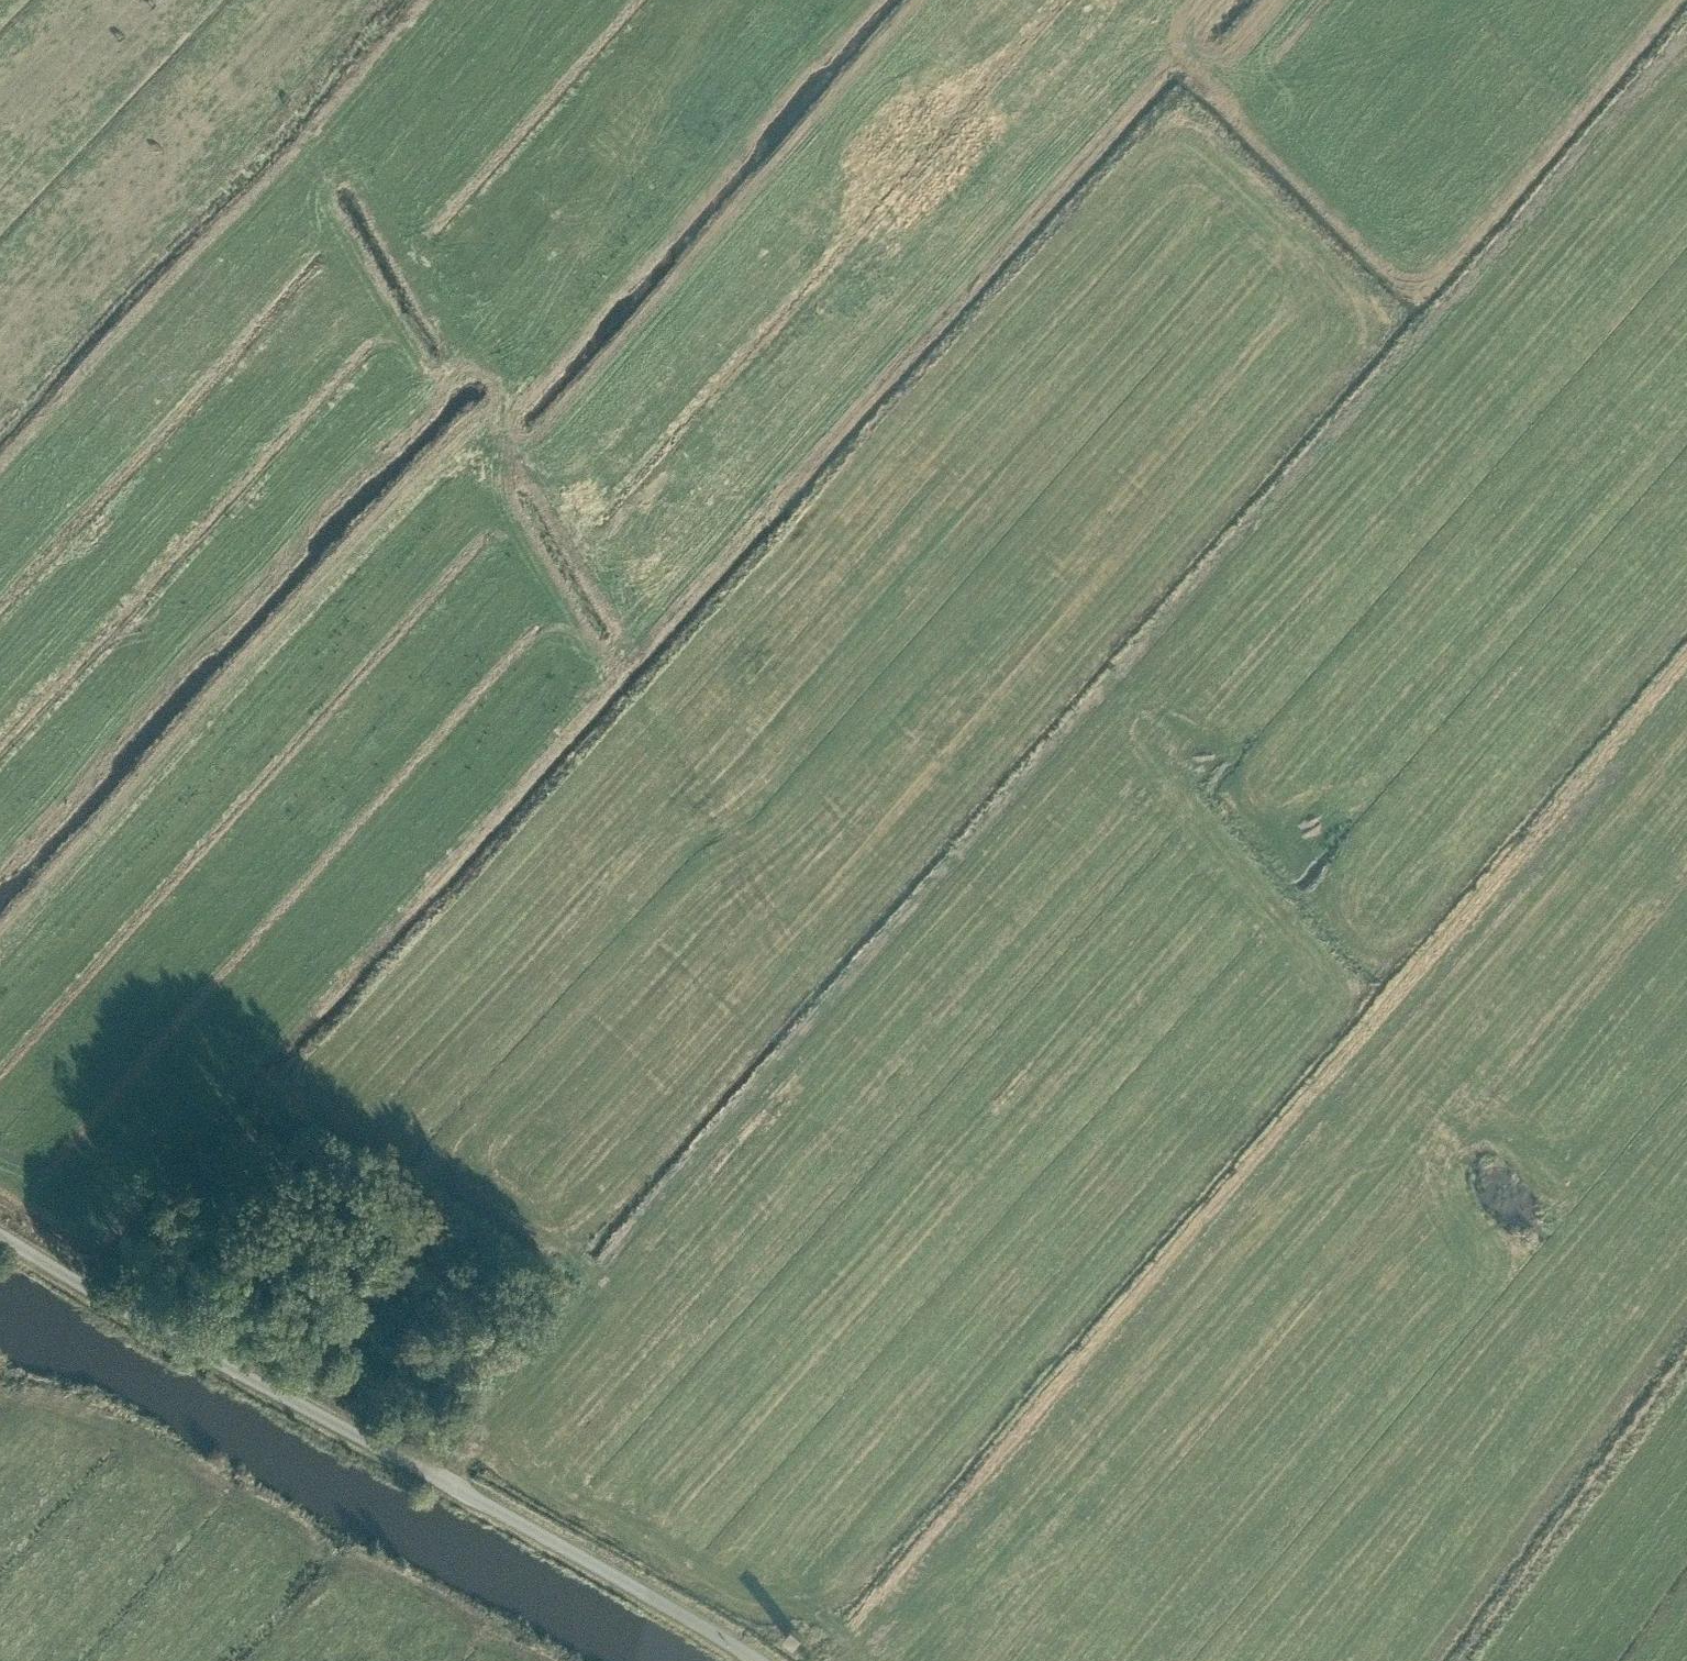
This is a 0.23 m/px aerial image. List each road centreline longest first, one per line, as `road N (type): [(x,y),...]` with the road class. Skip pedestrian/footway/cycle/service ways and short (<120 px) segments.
road 1 (unclassified): [(0,1251),(720,1660)]

